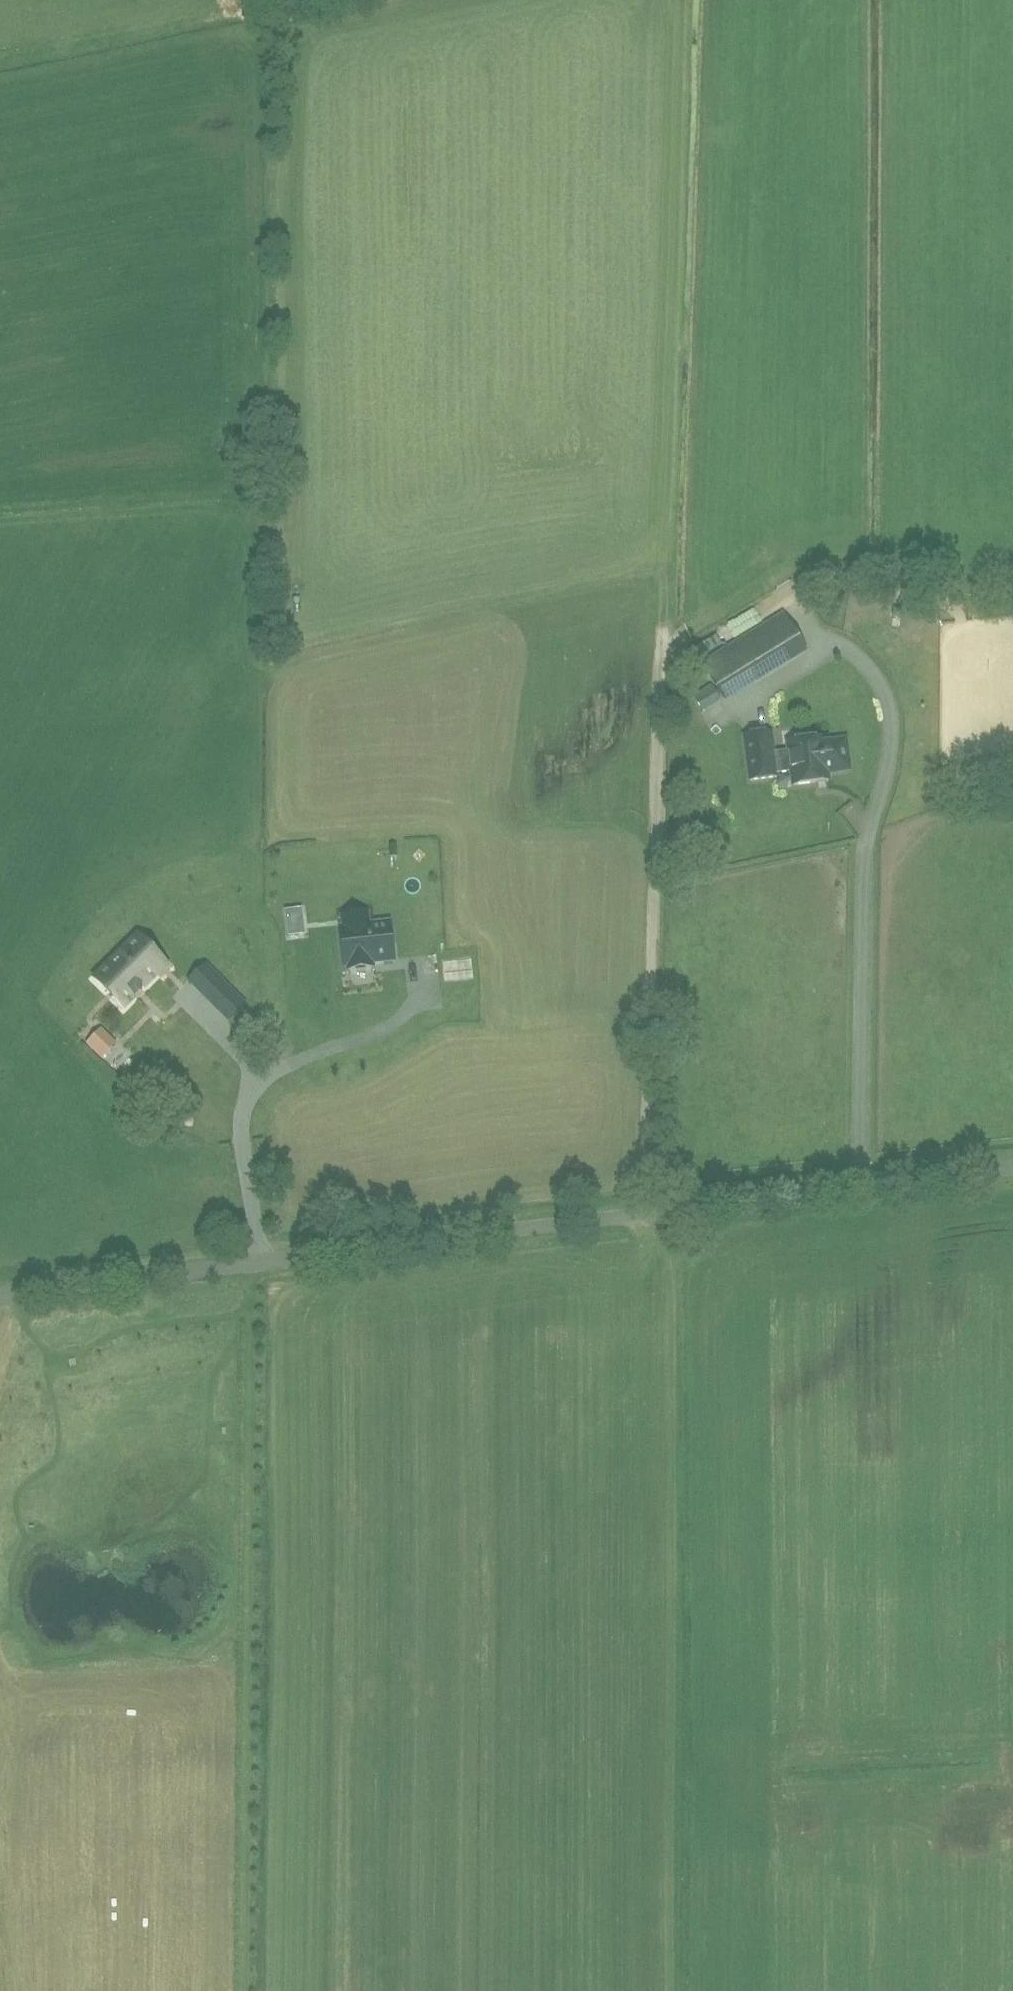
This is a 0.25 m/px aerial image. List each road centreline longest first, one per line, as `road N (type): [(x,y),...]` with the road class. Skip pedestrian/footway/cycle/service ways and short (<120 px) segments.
road 1 (unclassified): [(0,1294),(1012,1162)]

